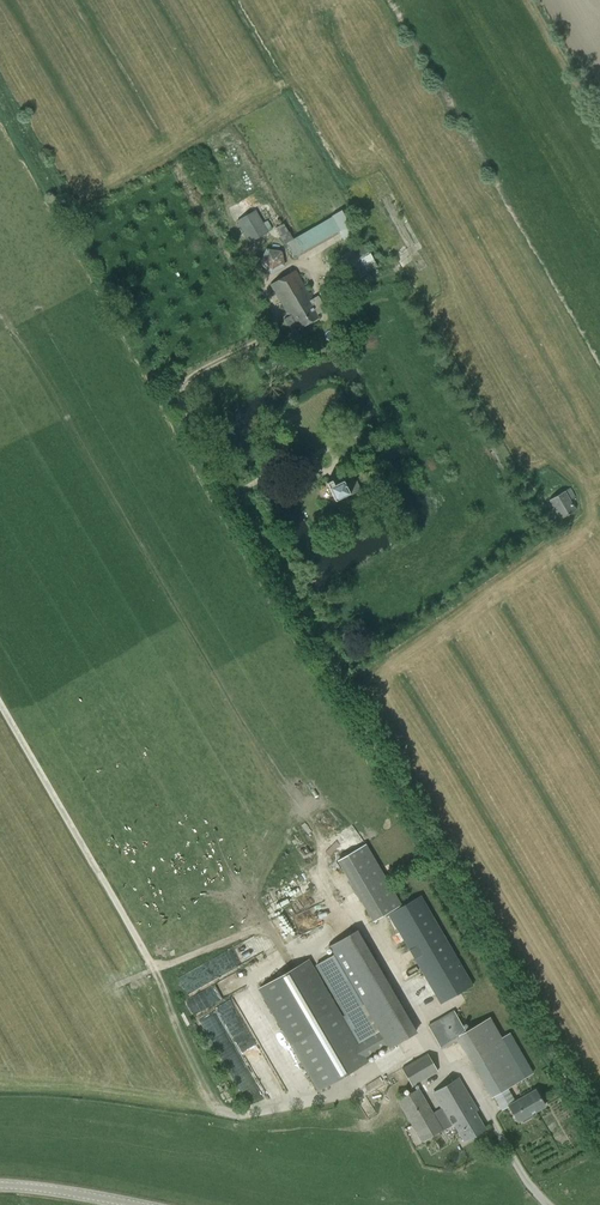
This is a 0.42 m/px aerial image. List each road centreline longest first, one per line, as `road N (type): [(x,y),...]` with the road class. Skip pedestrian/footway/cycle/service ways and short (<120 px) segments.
road 1 (tertiary): [(0,1185),(128,1204)]

